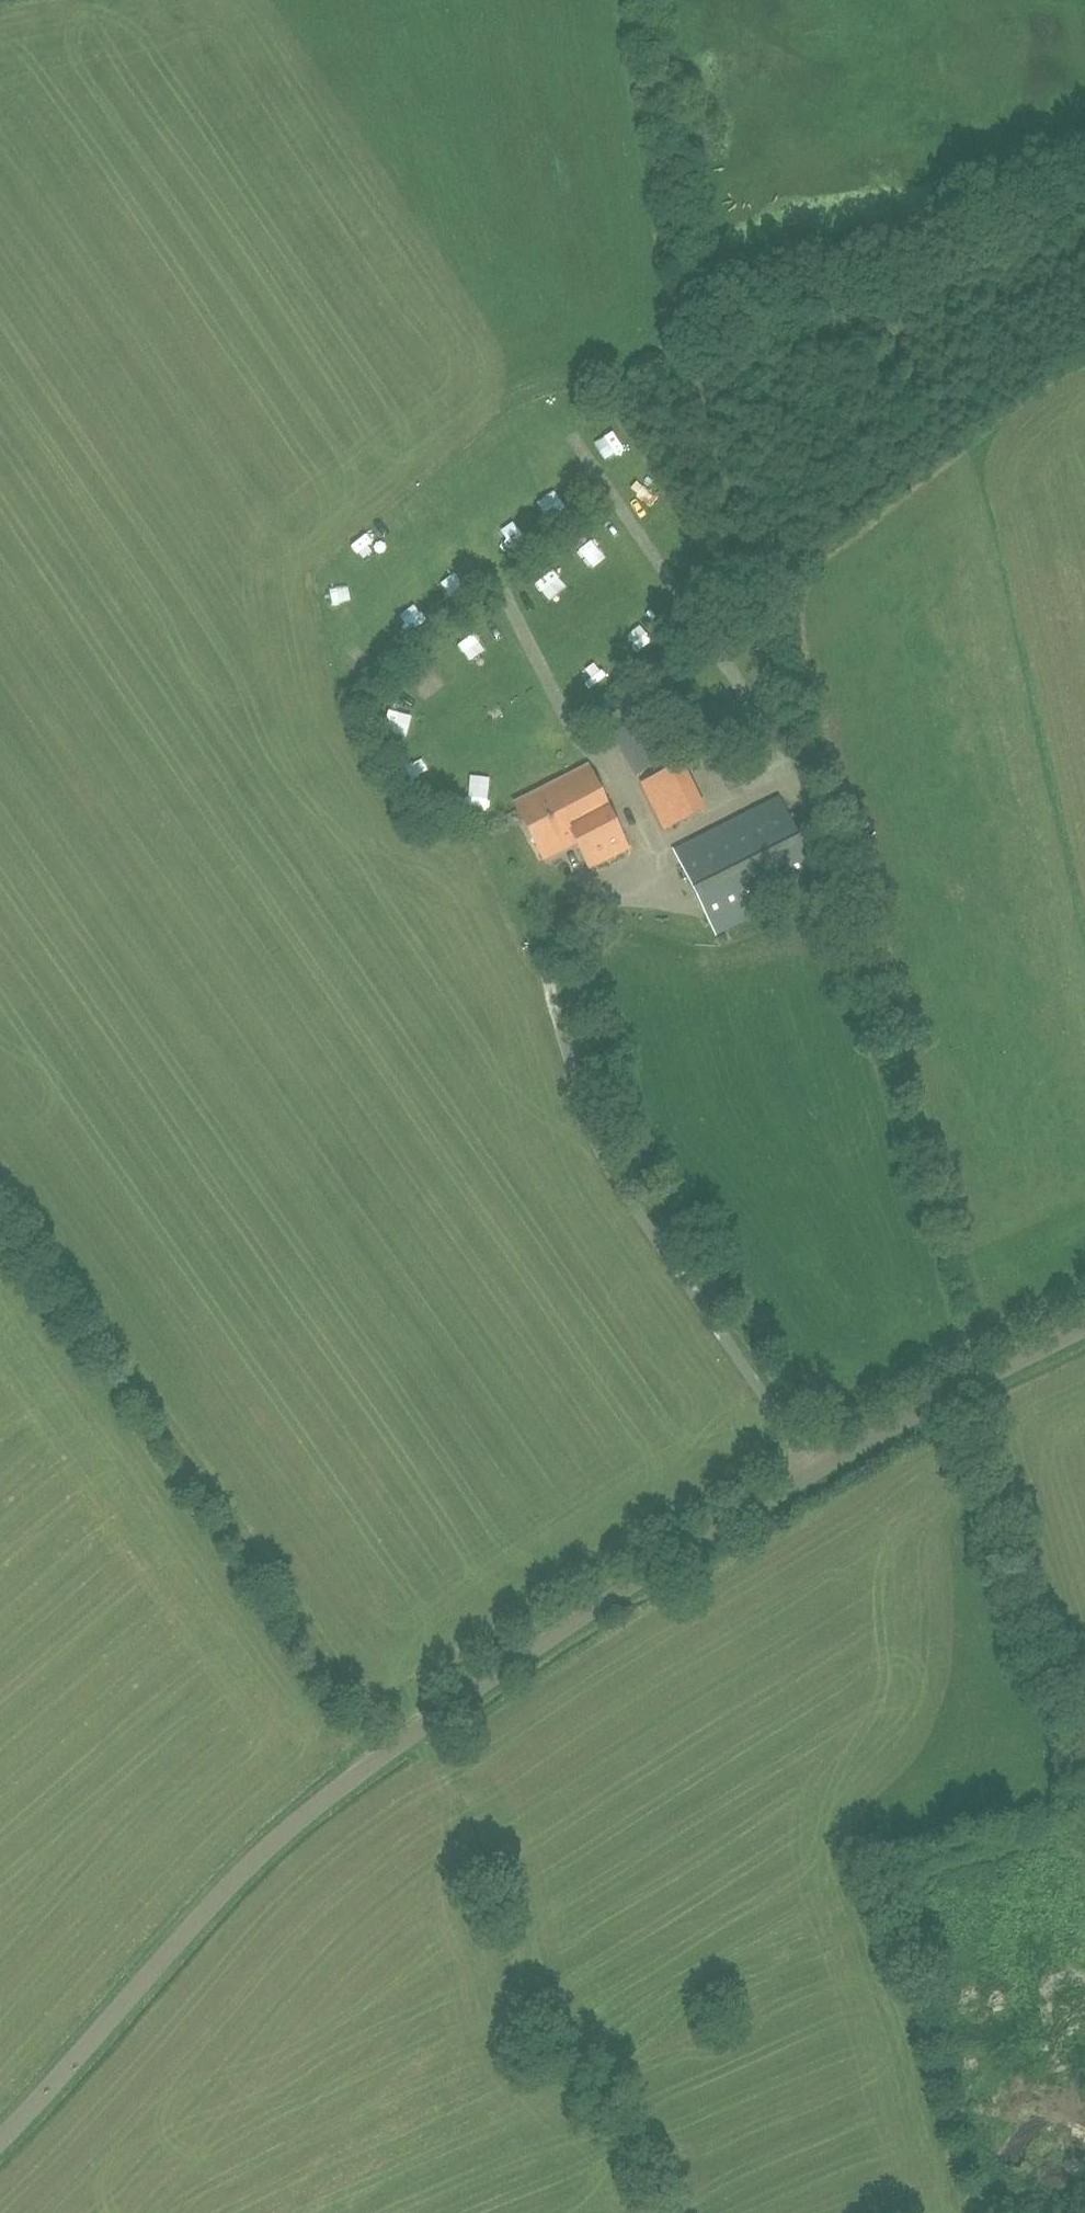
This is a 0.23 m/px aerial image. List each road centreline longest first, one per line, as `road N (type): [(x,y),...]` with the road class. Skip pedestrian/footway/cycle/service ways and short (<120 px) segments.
road 1 (unclassified): [(0,2134),(163,1960),(242,1861),(377,1747),(701,1535),(817,1471)]
road 2 (unclassified): [(817,1471),(591,1144),(547,978),(562,932),(603,883)]
road 3 (unclassified): [(817,1471),(1084,1326)]

